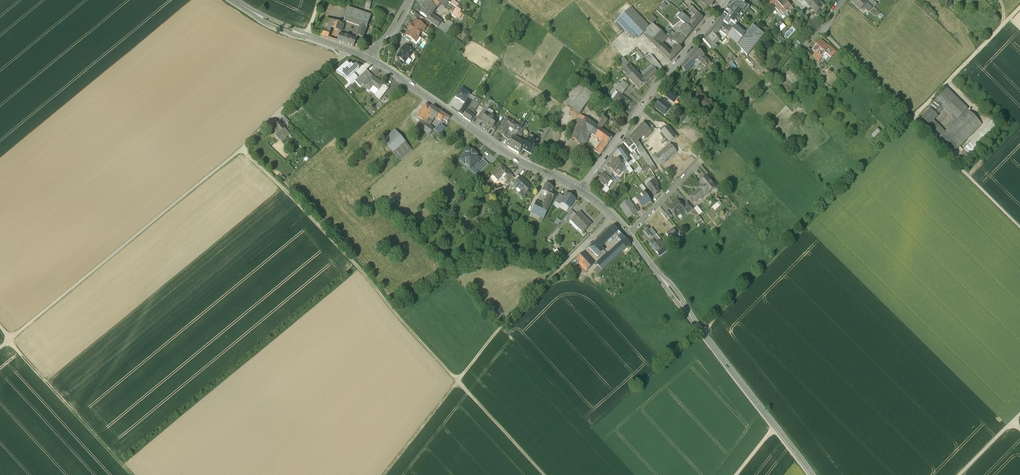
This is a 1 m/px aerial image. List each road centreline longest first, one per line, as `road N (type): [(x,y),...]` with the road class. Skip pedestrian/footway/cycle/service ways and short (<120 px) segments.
road 1 (track): [(391,308),(450,266),(545,257),(563,264),(457,380)]
road 2 (track): [(241,149),(457,380)]
road 3 (track): [(241,149),(0,347)]
road 4 (tertiary): [(816,474),(629,233)]
road 5 (track): [(702,333),(911,120)]
road 6 (tertiary): [(580,190),(510,157),(366,57)]
road 7 (residential): [(724,0),(580,190)]
road 8 (track): [(134,474),(0,327)]
road 9 (track): [(911,120),(1019,227)]
road 10 (tertiary): [(366,57),(233,0)]
road 11 (track): [(342,57),(241,149)]
road 12 (track): [(545,474),(457,380)]
road 13 (track): [(457,380),(382,474)]

